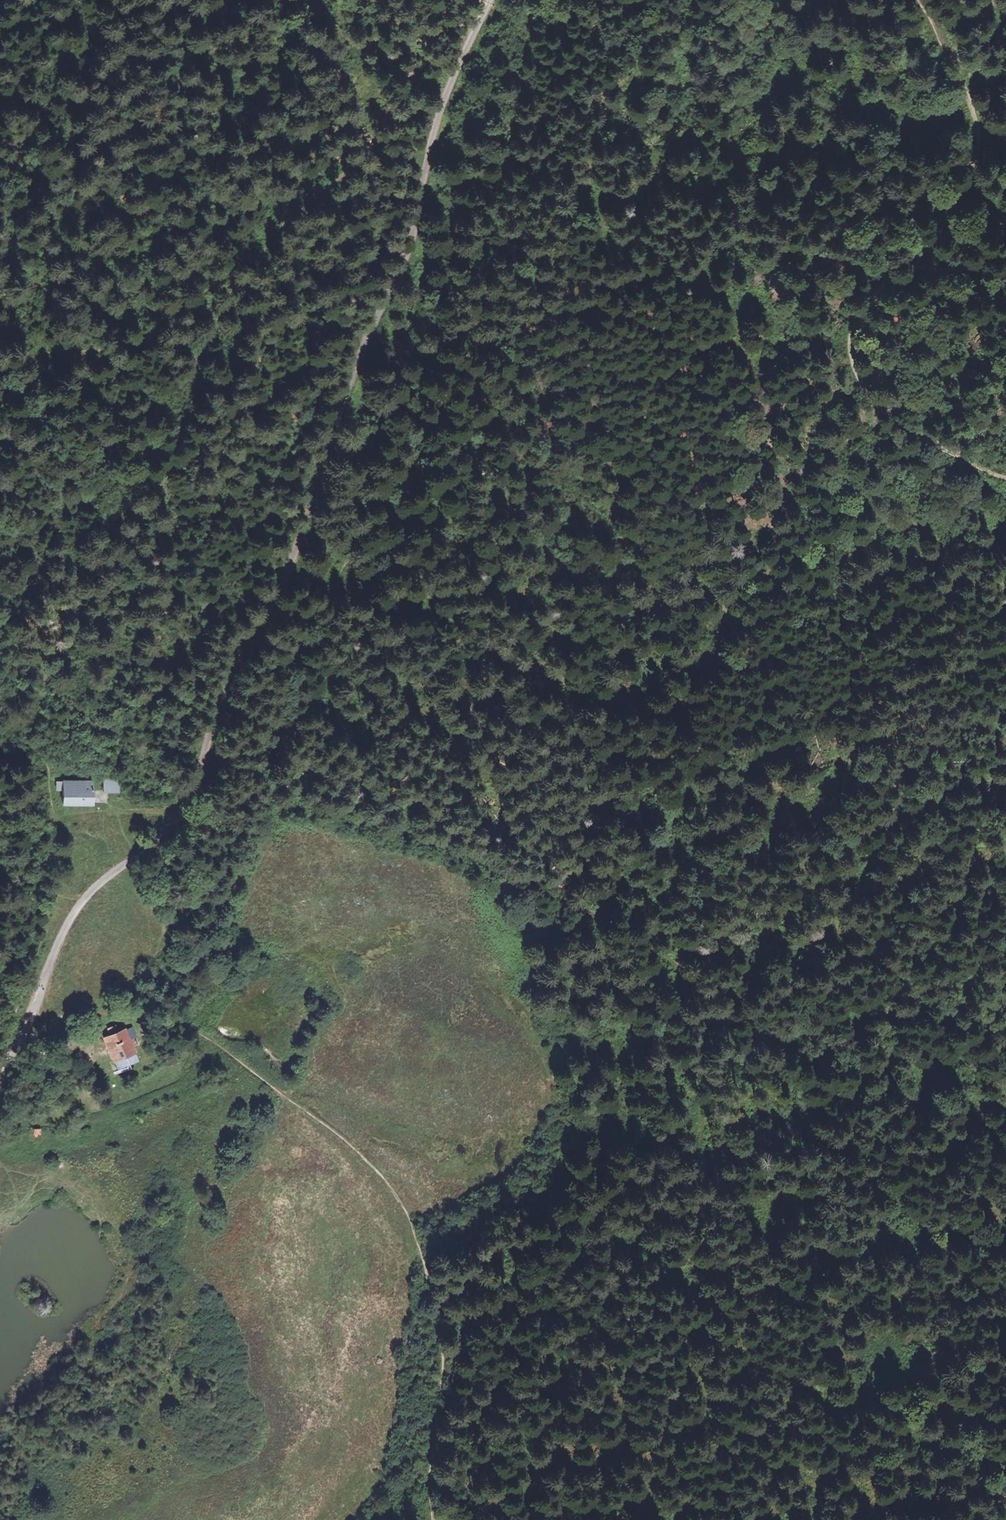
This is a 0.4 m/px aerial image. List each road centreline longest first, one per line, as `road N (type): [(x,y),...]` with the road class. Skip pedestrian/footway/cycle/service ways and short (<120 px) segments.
road 1 (unclassified): [(490,0),(443,99),(412,236),(350,381),(305,527),(274,600),(234,660),(191,790),(171,825),(86,895),(65,926),(0,1078)]
road 2 (track): [(207,1039),(366,1161),(413,1227),(443,1368),(429,1474),(434,1519)]
road 3 (track): [(143,852),(186,1010),(207,1039)]

